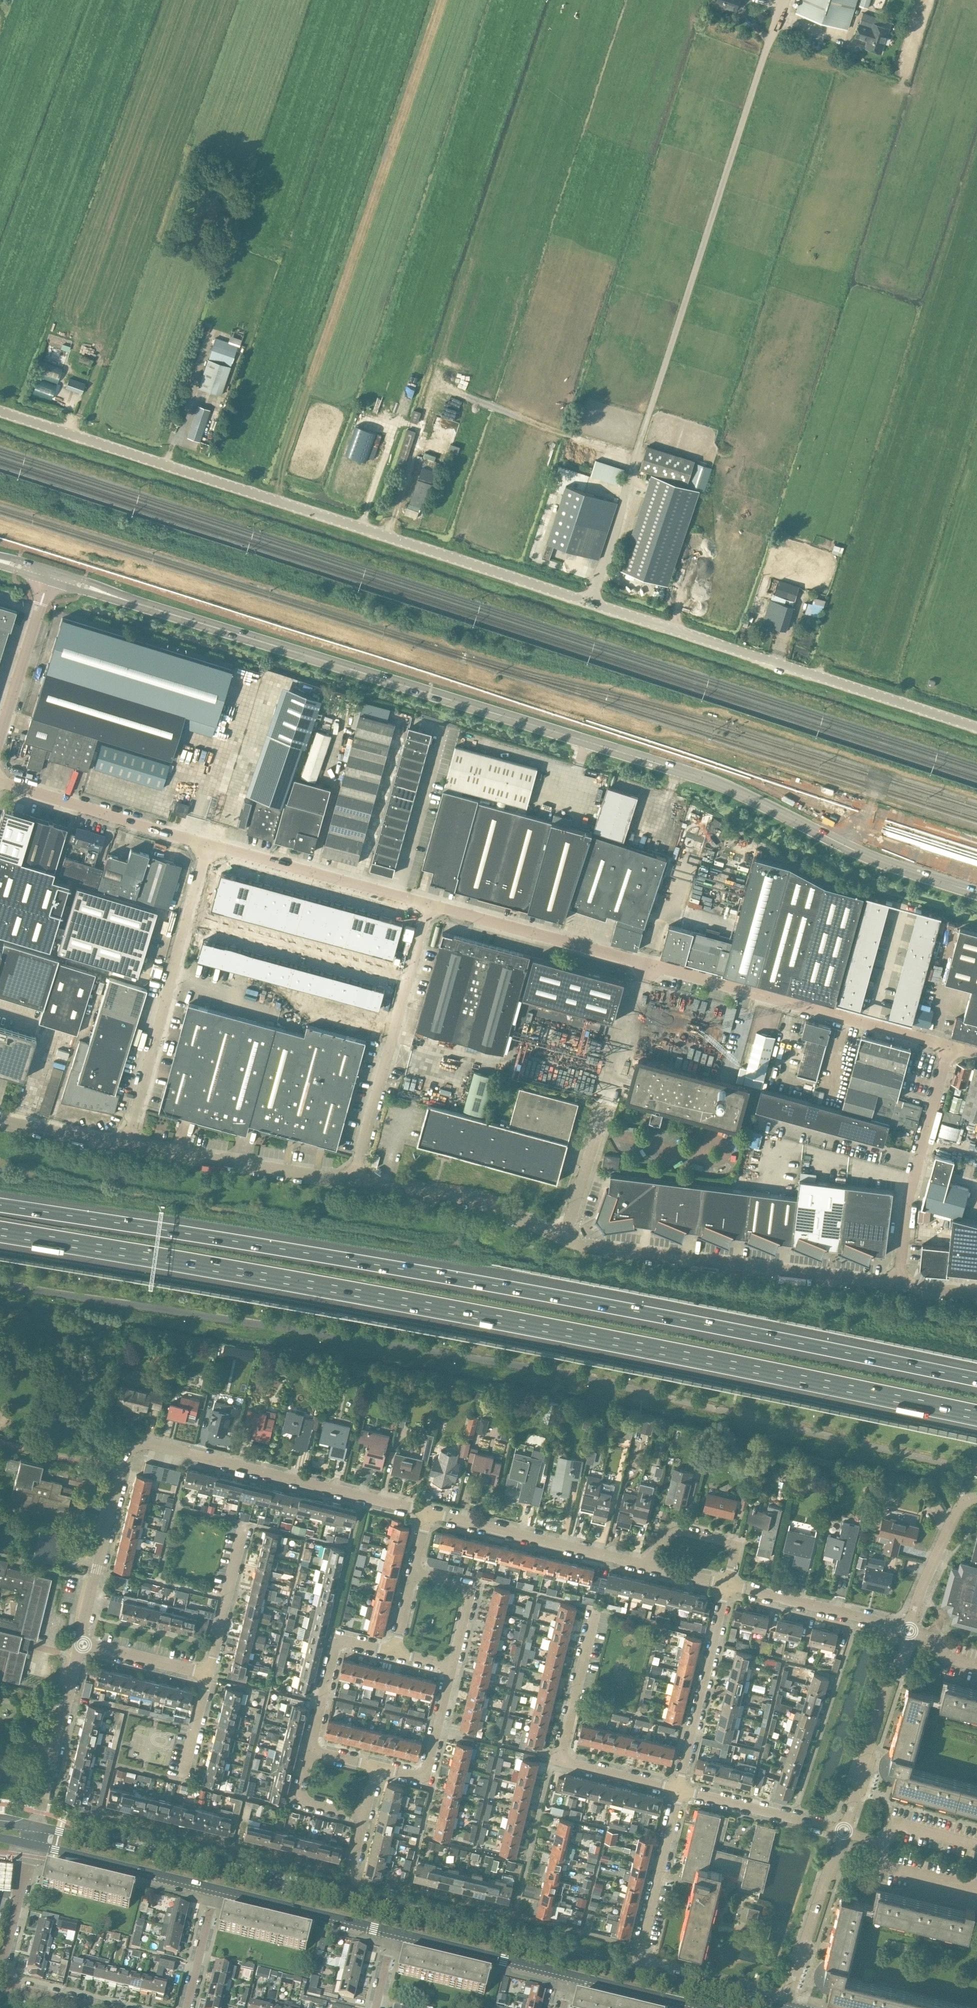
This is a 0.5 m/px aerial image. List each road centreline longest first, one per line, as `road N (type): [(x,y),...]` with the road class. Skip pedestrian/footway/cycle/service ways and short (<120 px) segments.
road 1 (tertiary): [(976,726),(0,411)]
road 2 (motorway): [(0,1232),(592,1337),(976,1416)]
road 3 (motorway): [(976,1380),(519,1290),(0,1205)]
road 4 (secondary): [(976,892),(826,836),(703,777),(50,574)]
road 5 (unclassified): [(950,1048),(429,906)]
road 6 (residential): [(426,1512),(157,1445),(134,1447),(120,1469),(77,1645)]
road 7 (unclassified): [(902,1284),(563,1239)]
road 8 (tertiary): [(348,1900),(35,1827)]
road 9 (unclassified): [(128,1146),(208,846)]
road 10 (tertiary): [(634,1971),(348,1900)]
road 11 (unclassified): [(354,1180),(429,906)]
road 12 (unclassified): [(902,1284),(910,1210),(950,1048)]
road 13 (residential): [(651,1568),(426,1512)]
road 14 (unclassified): [(429,906),(208,846)]
road 15 (unclassified): [(354,1180),(128,1146)]
road 16 (unclassified): [(563,1239),(481,1200),(354,1180)]
road 17 (unclassified): [(208,846),(0,782)]
road 18 (residential): [(909,1630),(843,1830)]
road 19 (residential): [(681,1786),(727,1586)]
road 20 (residential): [(634,1971),(681,1786)]
road 21 (tertiary): [(33,1845),(217,1888)]
road 22 (residential): [(909,1630),(727,1586)]
road 23 (residential): [(77,1645),(35,1827)]
road 24 (residential): [(843,1830),(787,2007)]
road 25 (tertiary): [(392,1933),(568,1974)]
road 26 (tertiary): [(217,1888),(392,1933)]
road 27 (unclassified): [(0,738),(50,574)]
road 28 (residential): [(843,1830),(681,1786)]
road 29 (residential): [(392,1657),(333,1641),(308,1744)]
road 30 (residential): [(727,1586),(738,1548),(661,1528),(651,1568)]
road 31 (residential): [(455,1673),(477,1582),(413,1566)]
road 32 (residential): [(379,1762),(430,1775),(455,1673)]
road 33 (tertiary): [(787,2007),(634,1971)]
road 34 (residential): [(212,1676),(248,1524)]
road 35 (residential): [(976,1498),(954,1515),(909,1630)]
road 36 (residential): [(555,1754),(591,1610)]
road 37 (residential): [(33,1845),(2,1966),(7,1986)]
road 38 (tertiary): [(568,1974),(709,2007)]
road 39 (residential): [(212,1676),(77,1645)]
road 40 (unclassified): [(128,1146),(0,1119)]
road 41 (residential): [(681,1786),(555,1754)]
road 42 (unclassified): [(563,1239),(602,1116)]
road 43 (residential): [(308,1744),(295,1795),(367,1813)]
road 44 (residential): [(187,2007),(217,1888)]

